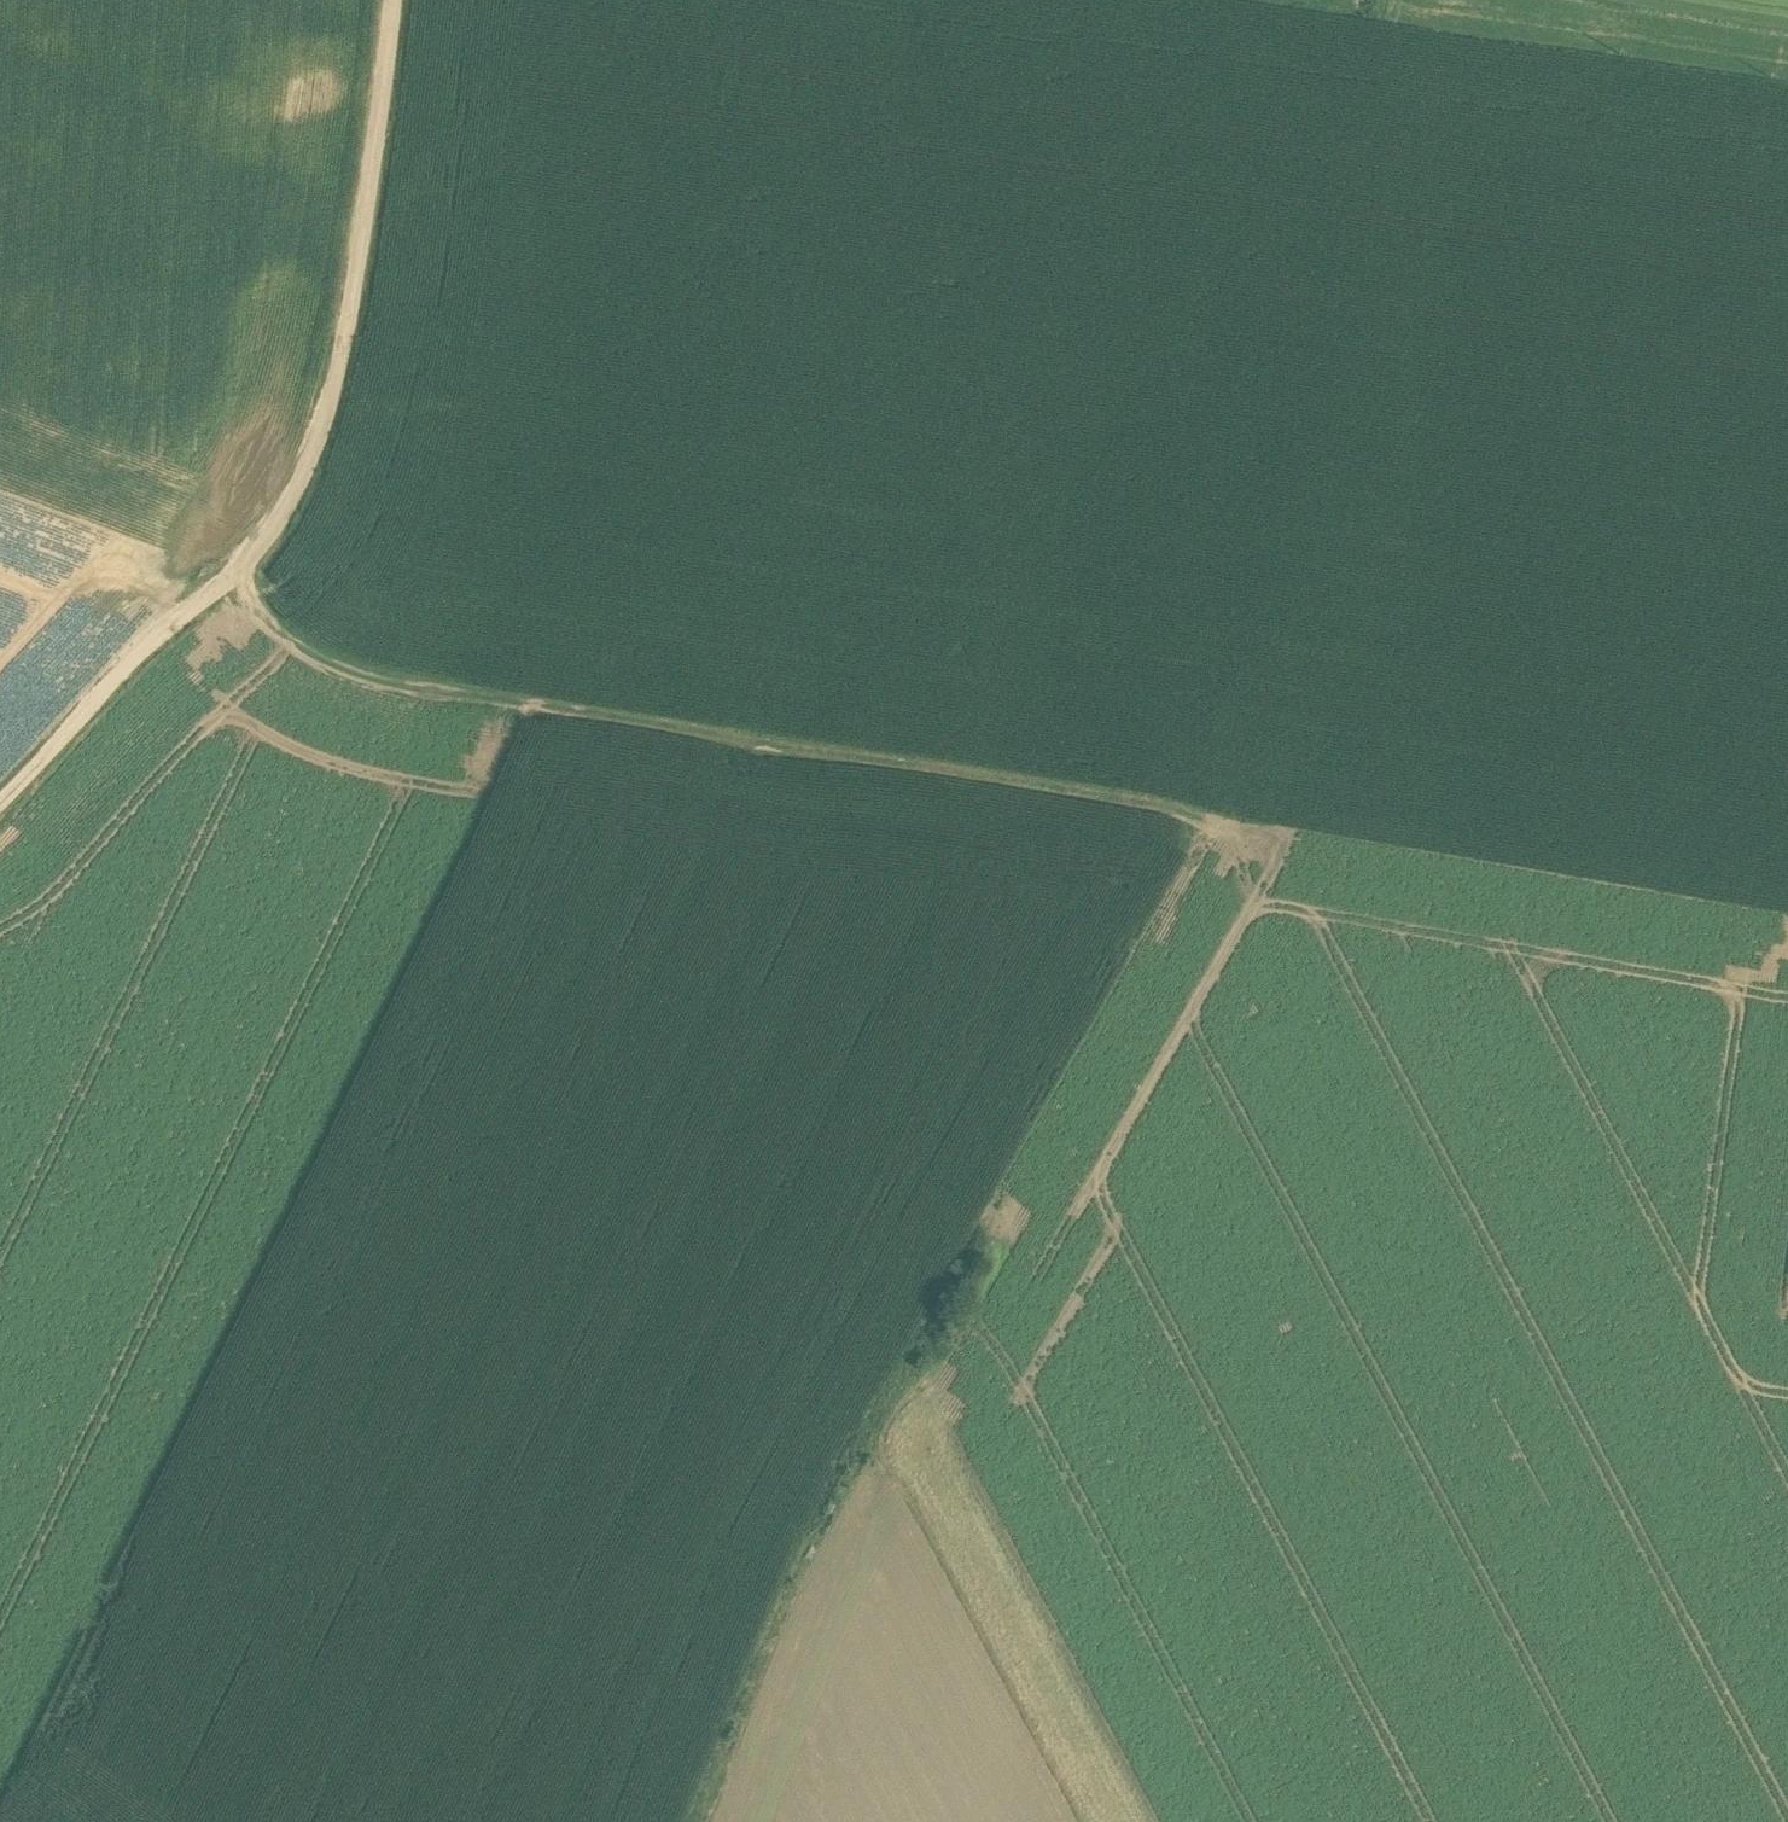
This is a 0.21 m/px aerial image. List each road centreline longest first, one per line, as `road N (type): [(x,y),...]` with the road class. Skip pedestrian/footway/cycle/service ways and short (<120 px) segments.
road 1 (track): [(392,0),(361,257),(297,491),(269,537),(126,667),(0,799)]

